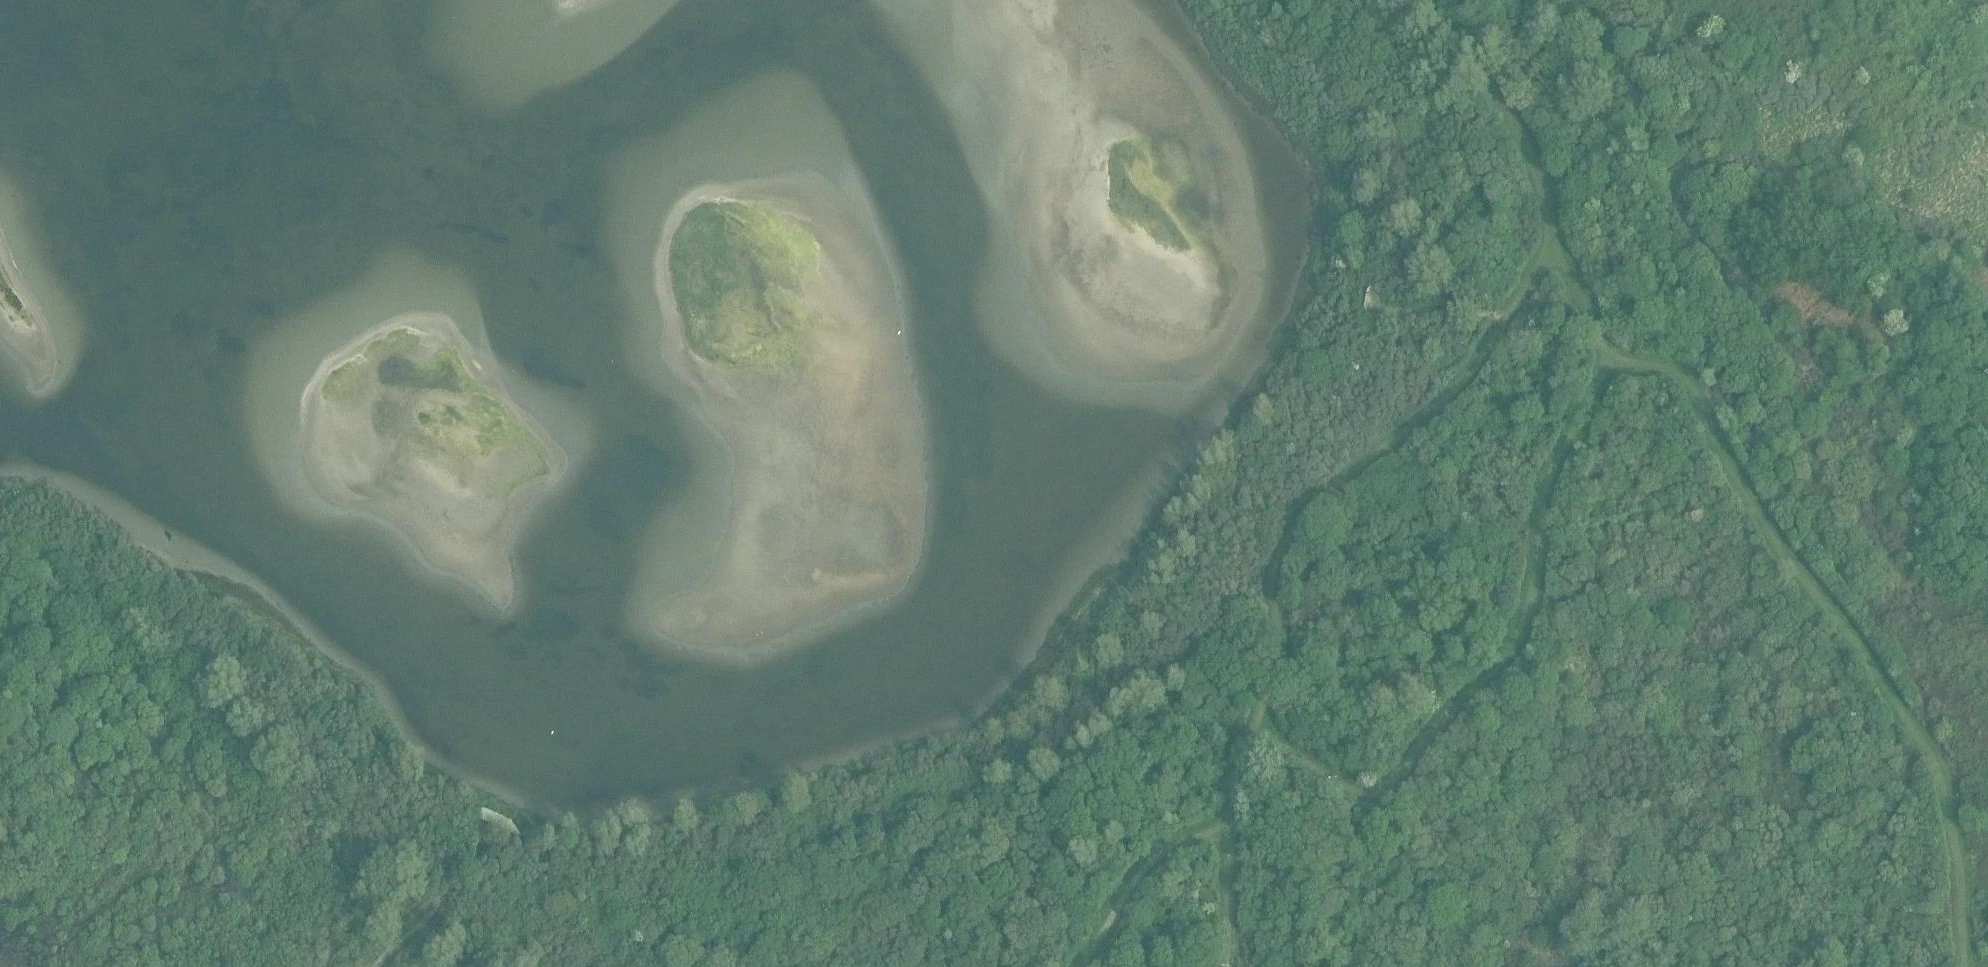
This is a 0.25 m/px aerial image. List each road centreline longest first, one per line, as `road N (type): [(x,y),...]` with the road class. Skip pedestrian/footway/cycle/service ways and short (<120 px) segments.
road 1 (track): [(1970,966),(1961,865),(1929,750),(1718,453),(1689,361),(1605,357)]
road 2 (track): [(1605,357),(1545,481),(1532,592),(1514,651),(1401,773),(1382,792),(1342,787),(1256,726)]
road 3 (track): [(1556,245),(1454,386),(1325,478),(1284,529),(1264,576),(1270,664),(1256,726)]
road 4 (track): [(1556,245),(1528,153),(1472,57),(1417,0)]
road 5 (track): [(1226,834),(1169,845),(1134,883),(1082,966)]
road 6 (track): [(492,828),(409,930),(366,966)]
road 7 (track): [(1226,834),(1220,966)]
road 8 (track): [(1605,357),(1603,316),(1556,245)]

